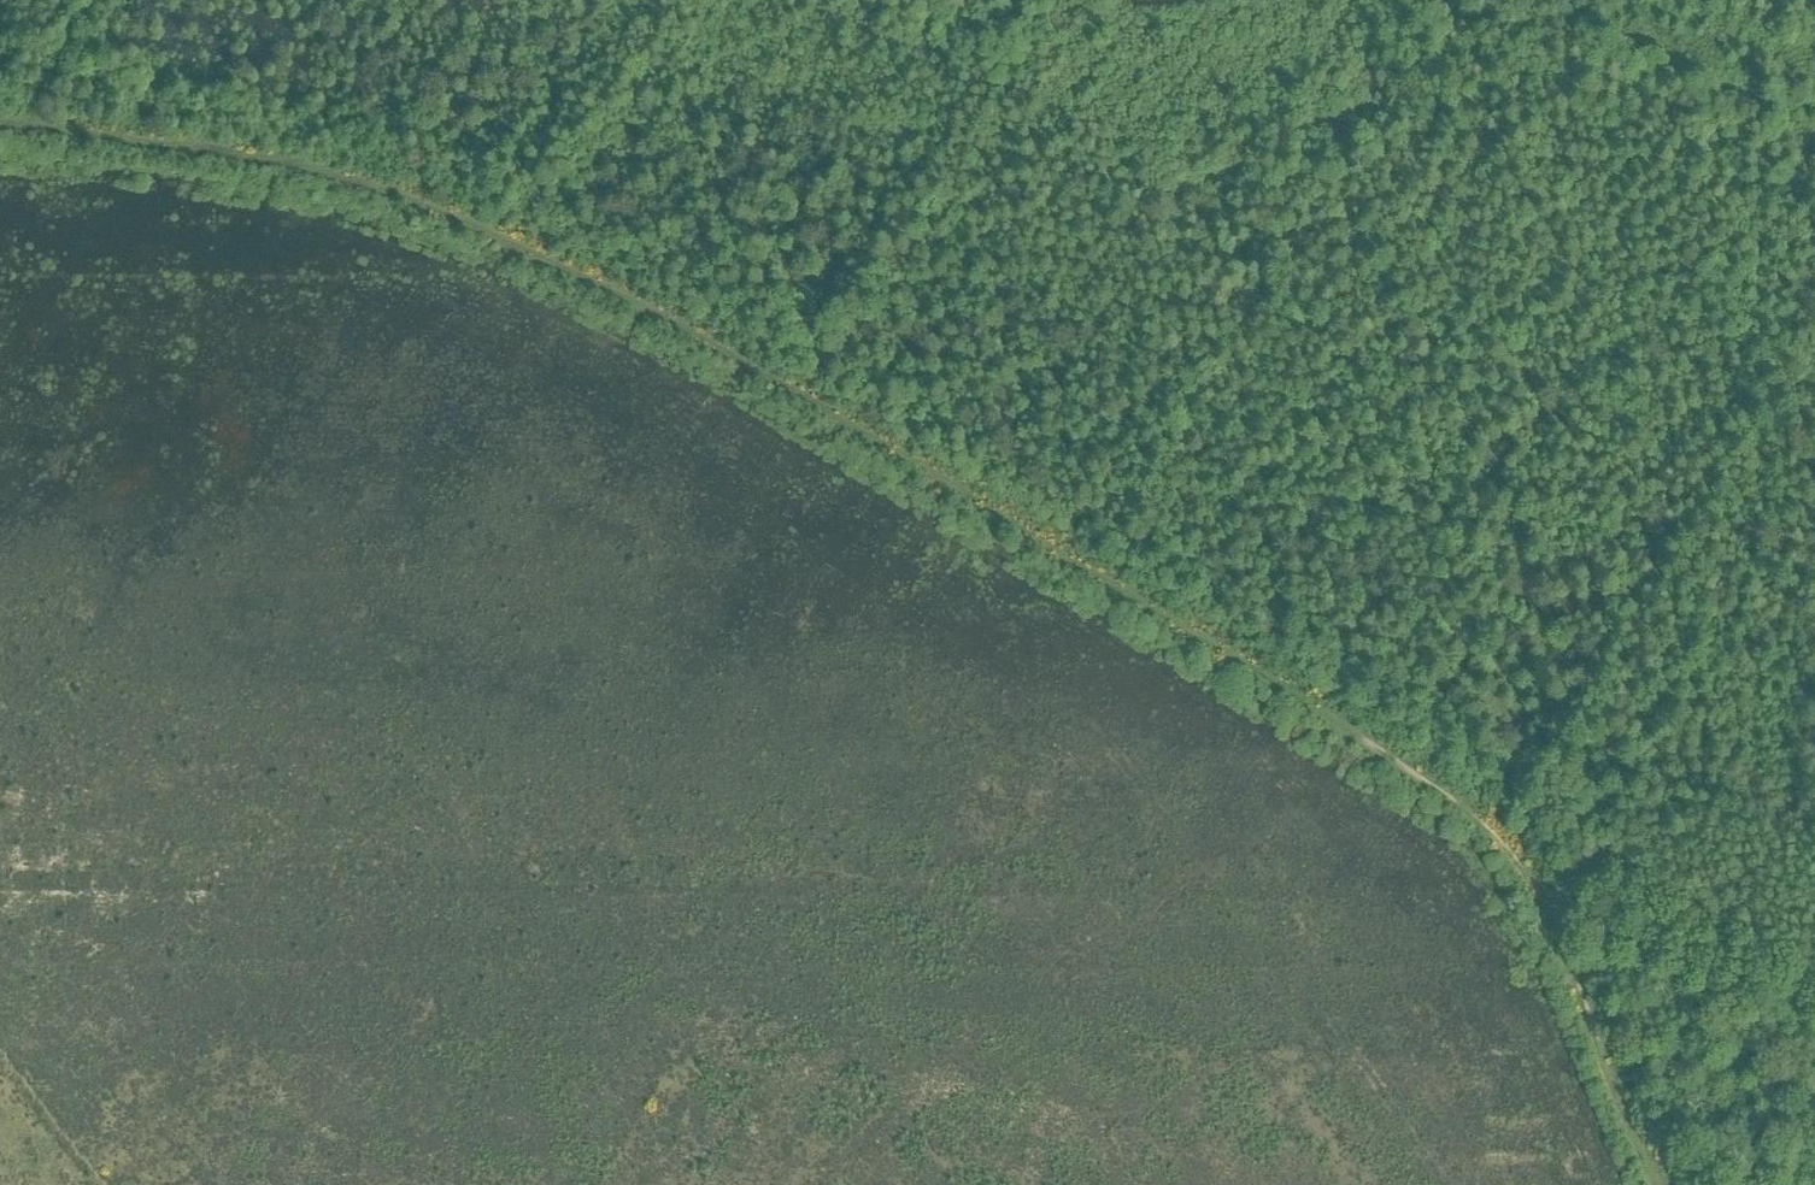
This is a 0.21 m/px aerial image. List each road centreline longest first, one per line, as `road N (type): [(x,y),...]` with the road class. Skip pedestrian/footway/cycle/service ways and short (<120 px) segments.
road 1 (track): [(0,126),(318,174),(490,232),(876,442),(1264,678),(1482,819),(1520,867),(1554,929),(1658,1184)]

